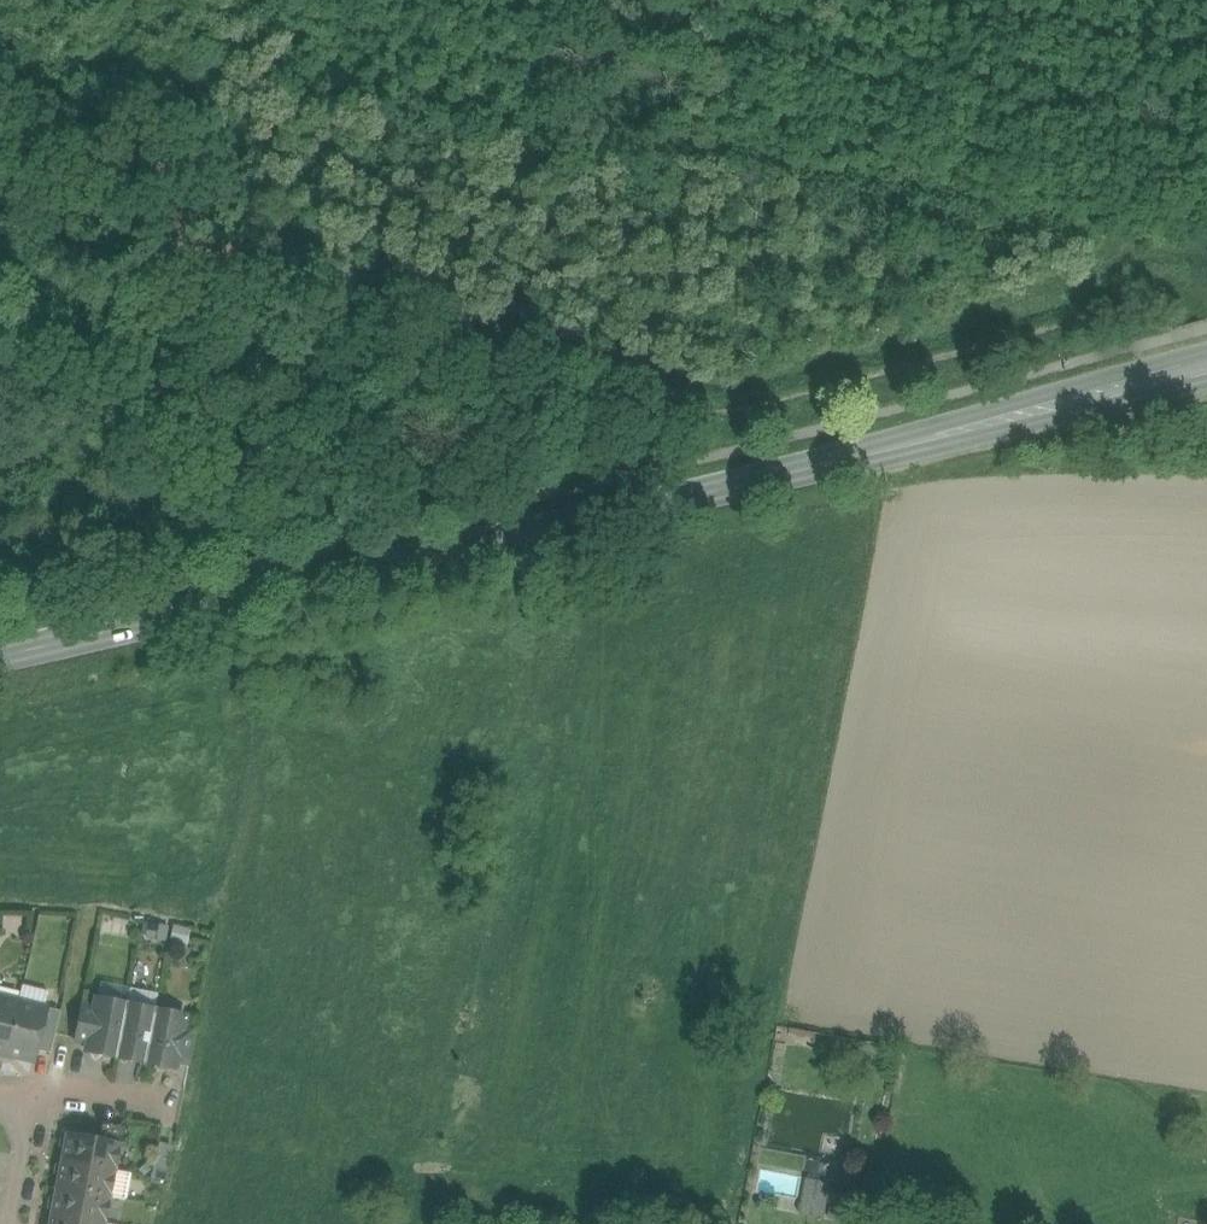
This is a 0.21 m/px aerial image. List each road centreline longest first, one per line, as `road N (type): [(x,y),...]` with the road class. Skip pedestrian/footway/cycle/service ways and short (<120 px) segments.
road 1 (secondary): [(1206,368),(902,448),(0,656)]
road 2 (residential): [(40,1094),(173,1108)]
road 3 (residential): [(40,1094),(15,1223)]

